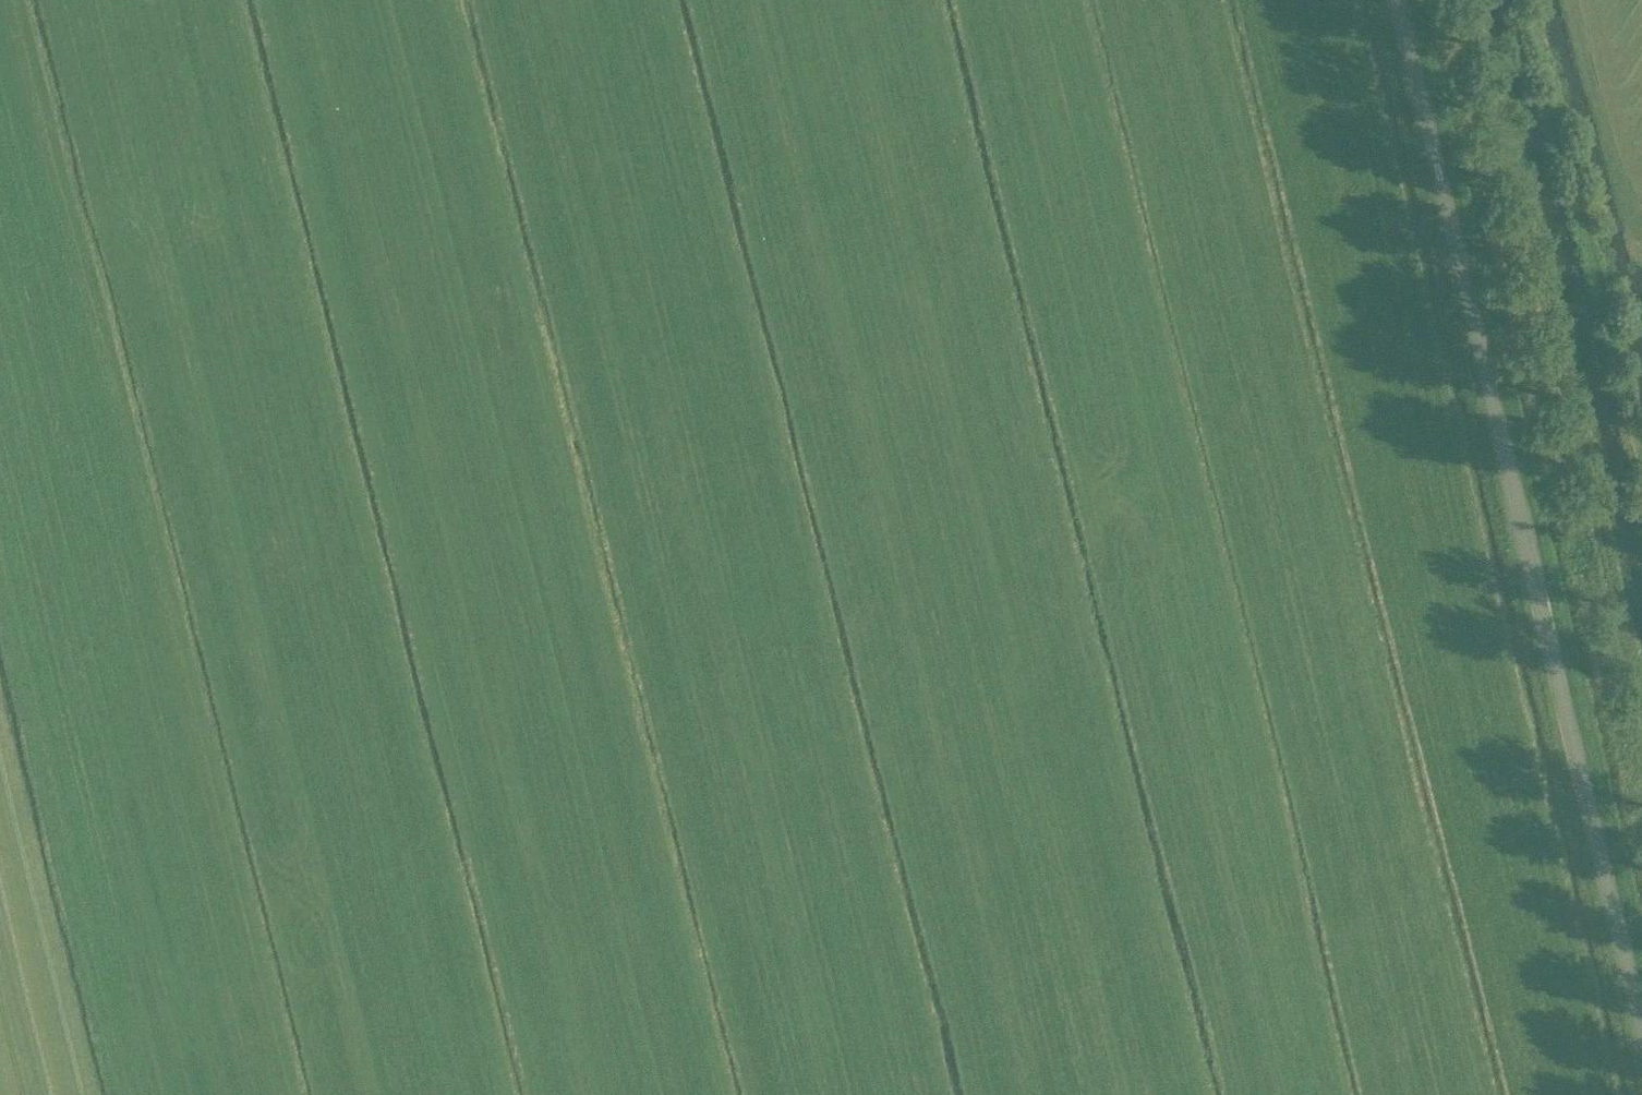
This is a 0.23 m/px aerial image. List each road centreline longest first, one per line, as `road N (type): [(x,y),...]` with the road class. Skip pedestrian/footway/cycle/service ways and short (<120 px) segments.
road 1 (unclassified): [(1641,1031),(1392,0)]

